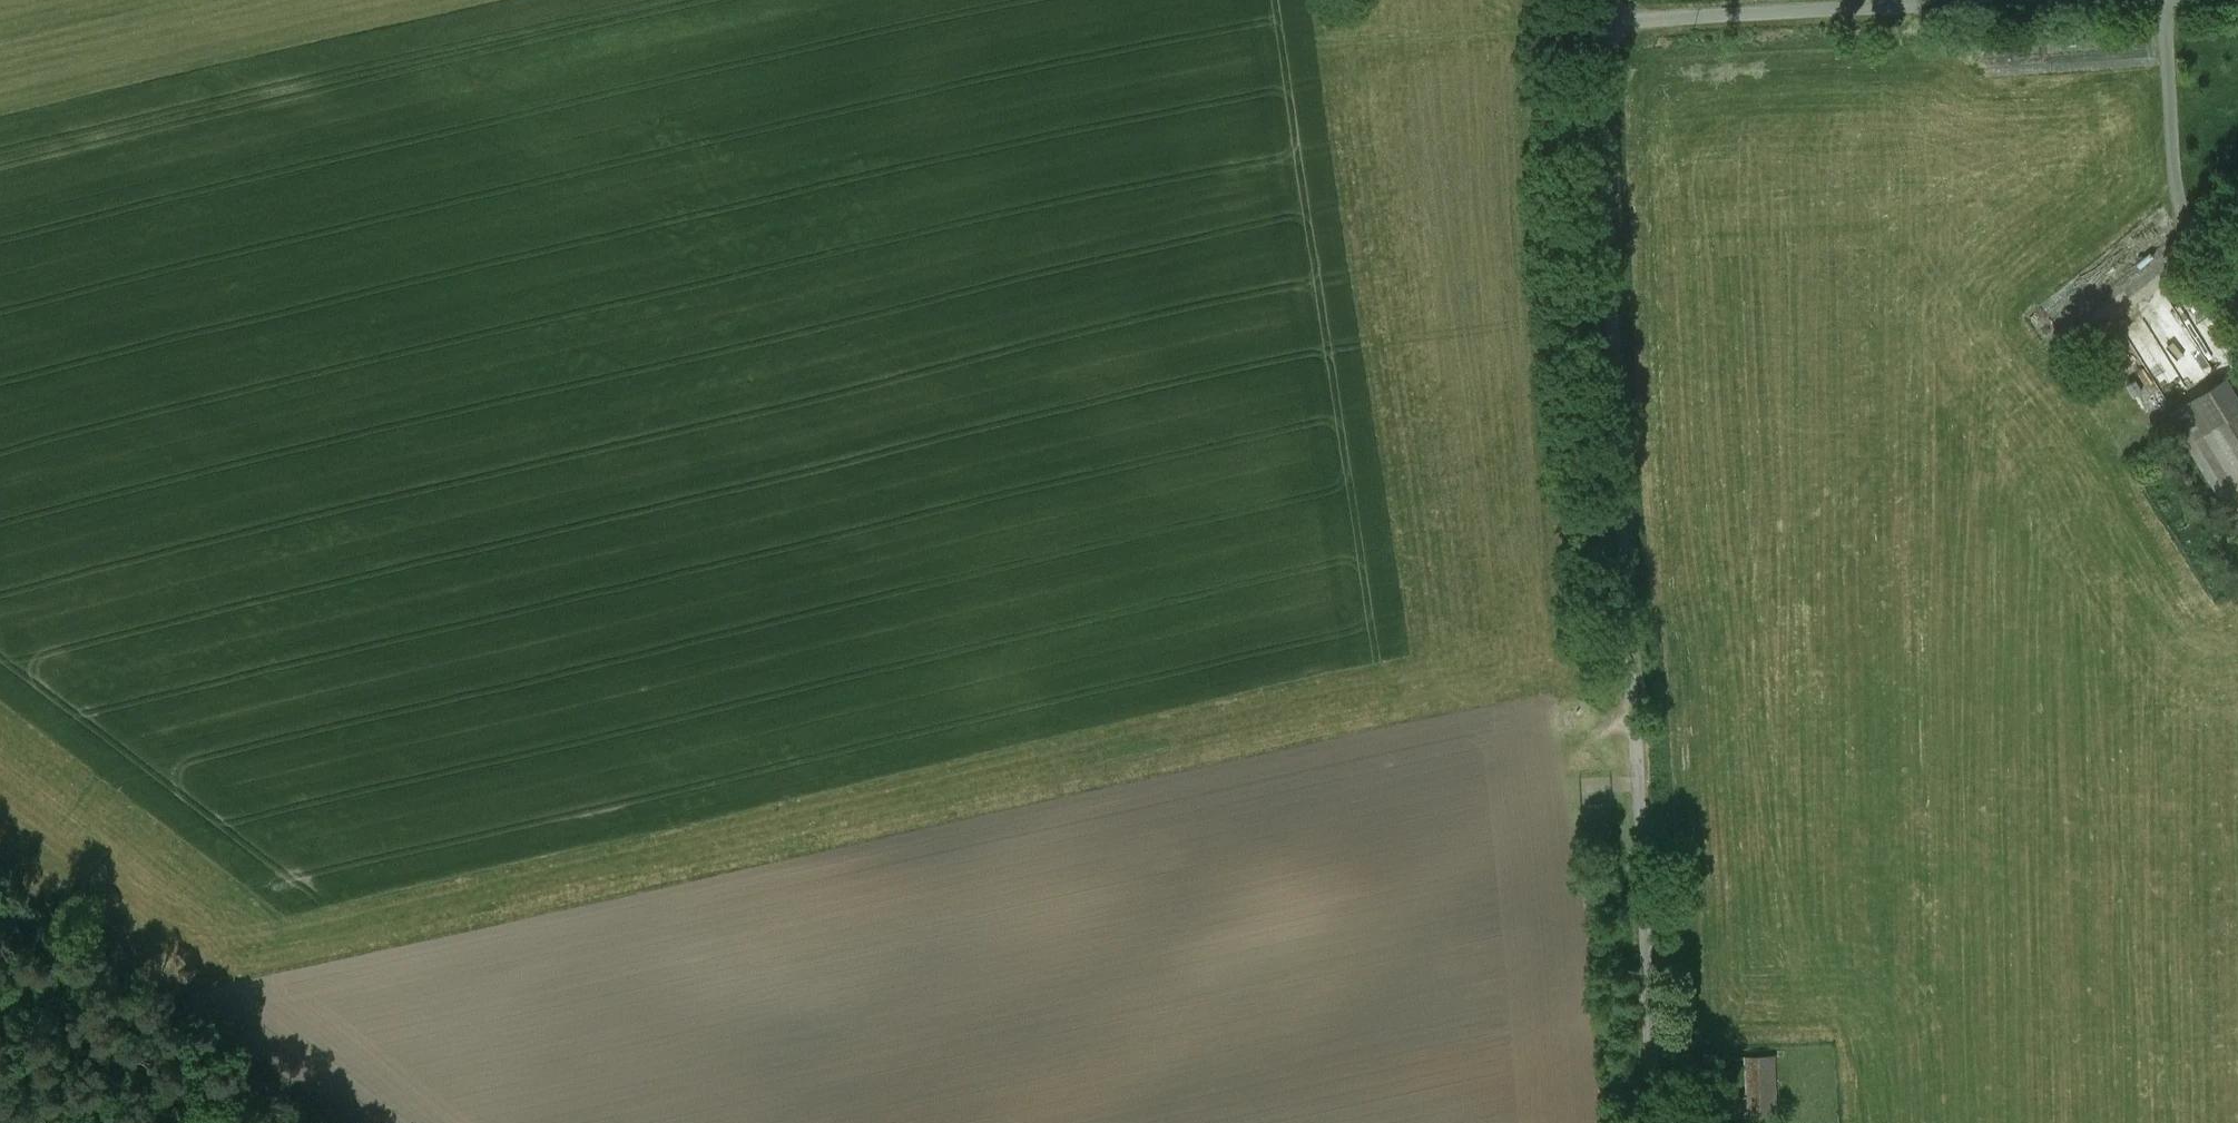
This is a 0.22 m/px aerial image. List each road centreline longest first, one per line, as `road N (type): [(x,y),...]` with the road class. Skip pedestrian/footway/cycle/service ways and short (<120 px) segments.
road 1 (unclassified): [(1667,1122),(1599,14)]
road 2 (unclassified): [(1599,14),(1956,0)]

